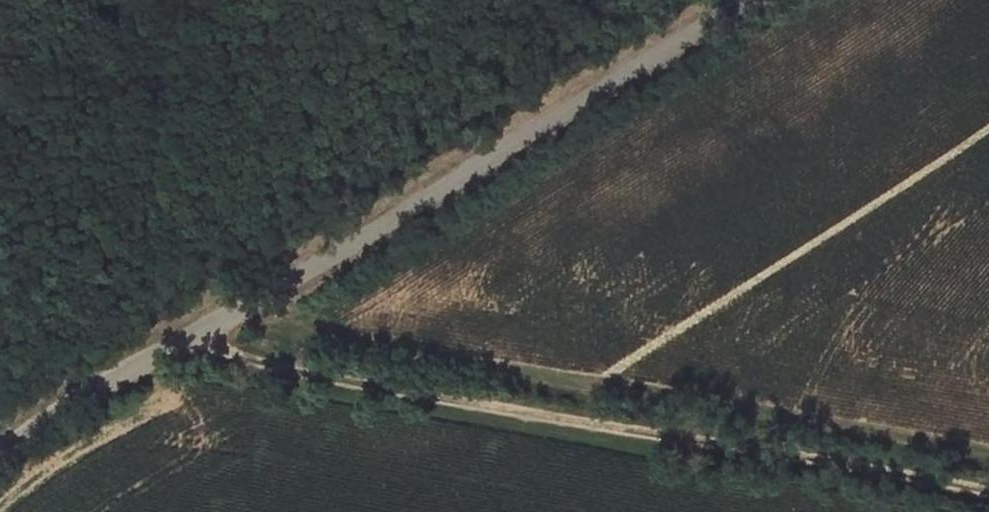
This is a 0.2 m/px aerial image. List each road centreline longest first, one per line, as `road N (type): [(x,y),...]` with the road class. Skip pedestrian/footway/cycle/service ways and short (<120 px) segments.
road 1 (unclassified): [(742,0),(0,460)]
road 2 (track): [(988,495),(181,344)]

